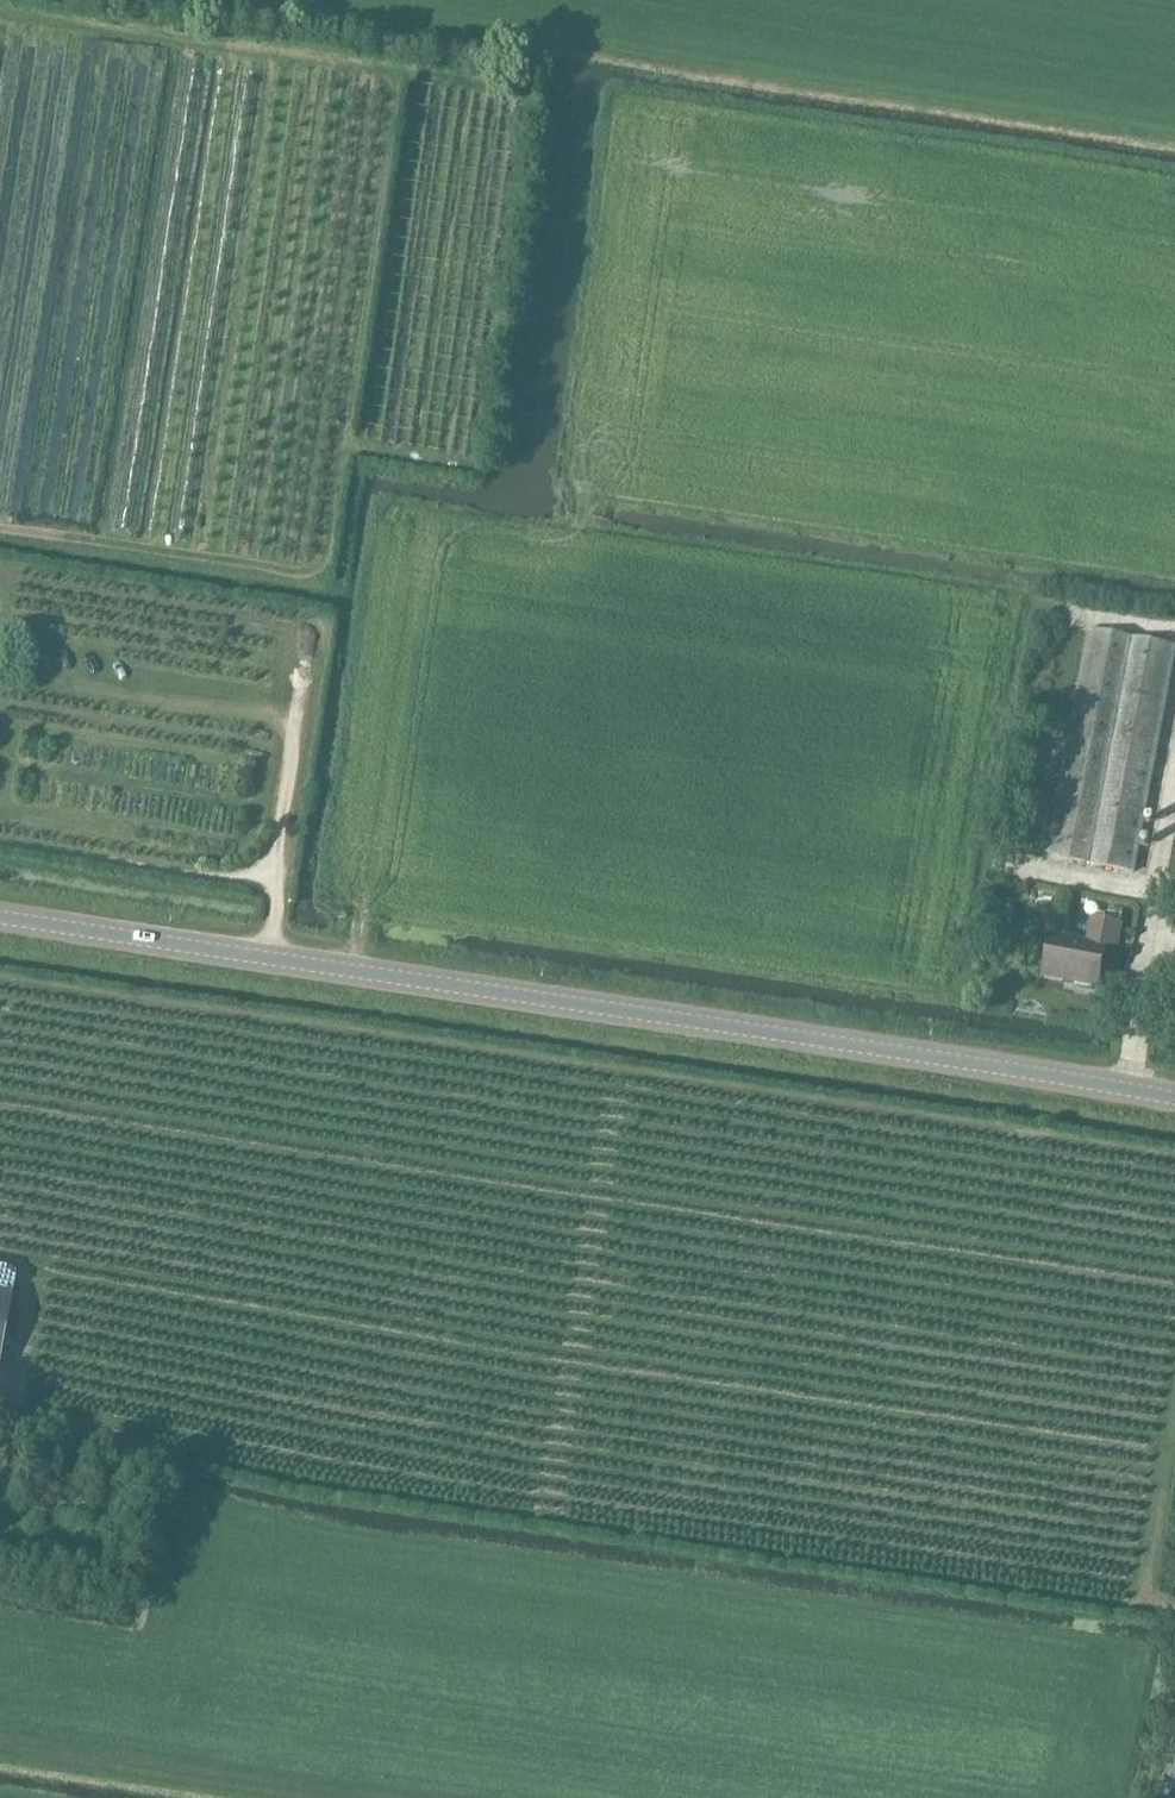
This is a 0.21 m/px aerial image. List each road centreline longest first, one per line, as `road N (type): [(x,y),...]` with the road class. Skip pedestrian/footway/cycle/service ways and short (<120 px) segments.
road 1 (tertiary): [(1174,1101),(0,915)]

